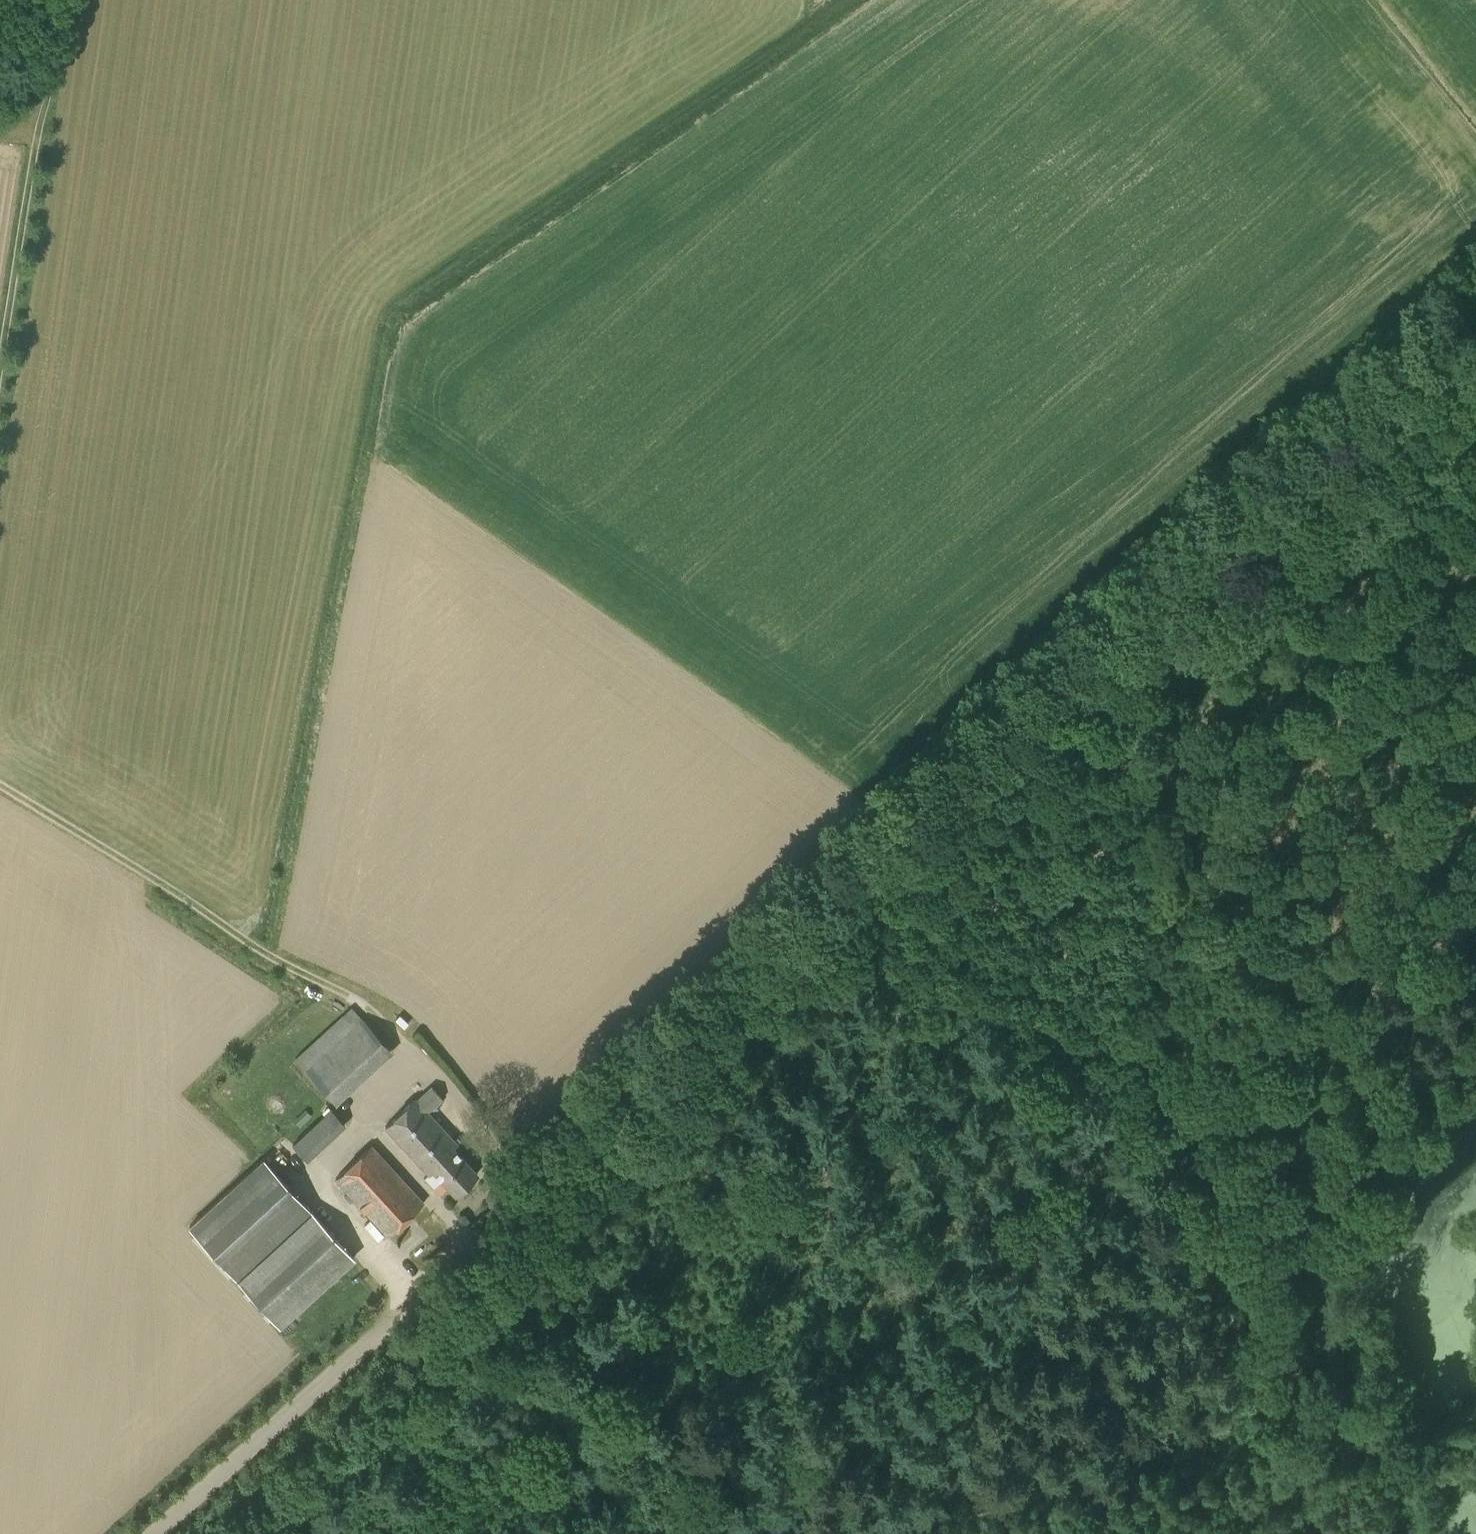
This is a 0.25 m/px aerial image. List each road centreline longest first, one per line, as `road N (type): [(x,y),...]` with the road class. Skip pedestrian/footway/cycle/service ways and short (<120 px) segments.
road 1 (track): [(154,1533),(1475,333)]
road 2 (track): [(0,413),(63,0)]

